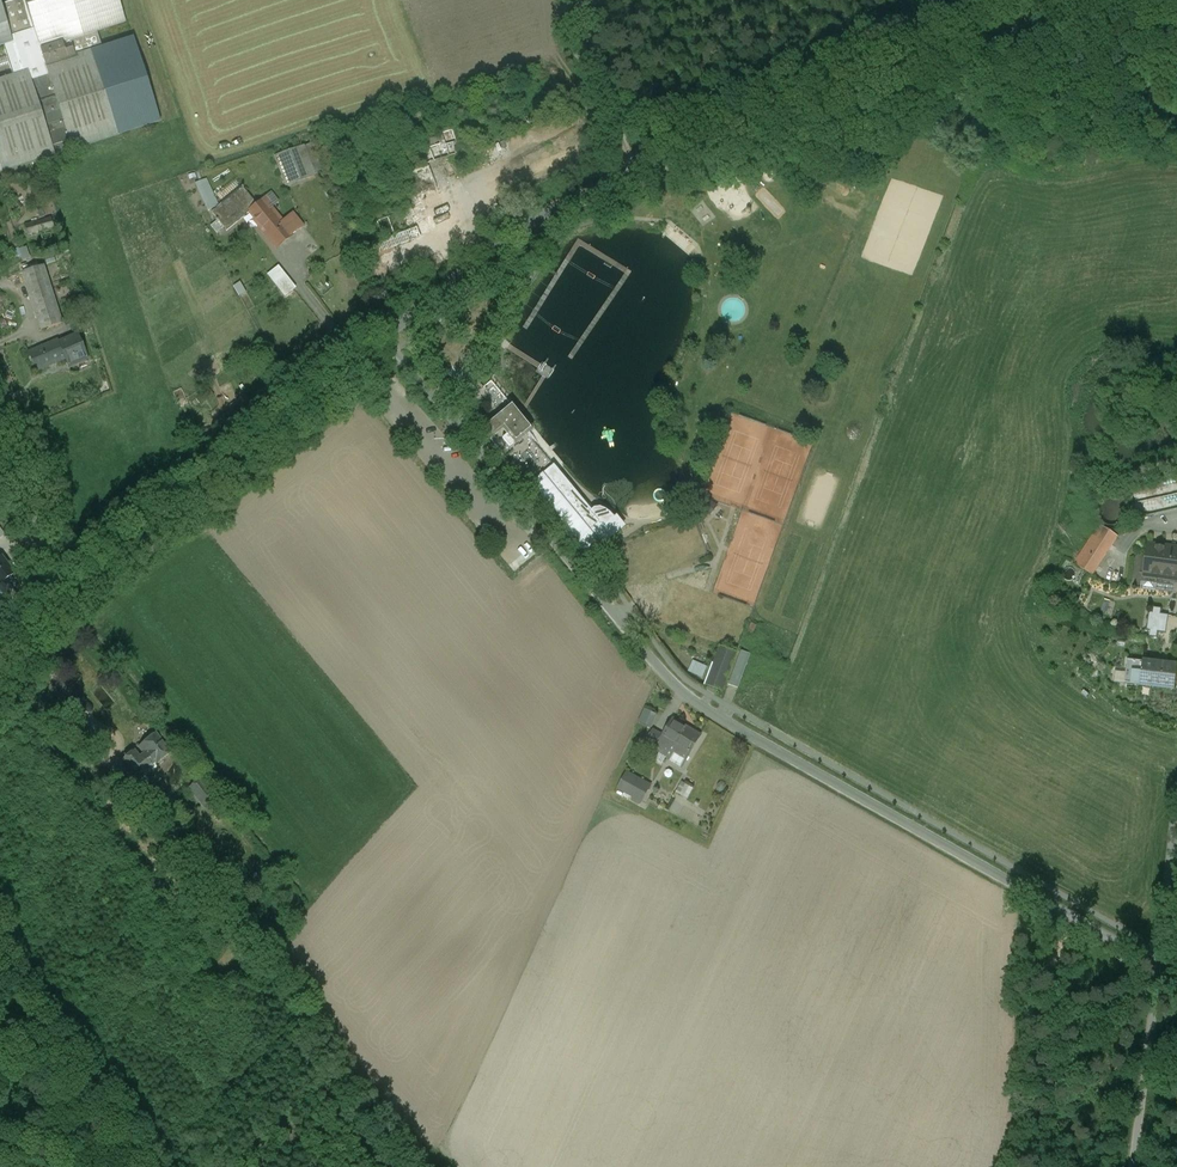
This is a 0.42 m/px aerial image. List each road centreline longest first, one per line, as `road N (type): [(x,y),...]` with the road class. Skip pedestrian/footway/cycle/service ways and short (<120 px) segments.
road 1 (unclassified): [(1159,966),(682,697),(383,339)]
road 2 (unclassified): [(383,339),(488,255),(582,195),(1097,0)]
road 3 (unclassified): [(341,373),(62,602)]
road 4 (unclassified): [(1135,1166),(1159,966)]
road 5 (unclassified): [(62,602),(0,415)]
road 6 (unclassified): [(1176,844),(1159,966)]

